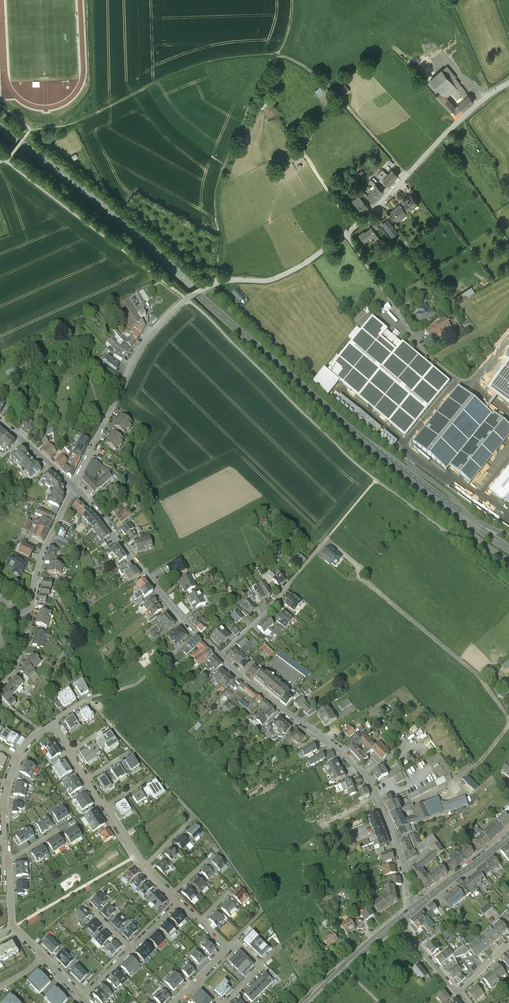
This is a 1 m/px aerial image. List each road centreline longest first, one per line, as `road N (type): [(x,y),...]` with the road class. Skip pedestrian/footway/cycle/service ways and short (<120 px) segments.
road 1 (secondary): [(0,130),(457,512)]
road 2 (track): [(407,175),(327,85),(279,55),(198,64),(82,120),(30,130)]
road 3 (unclassified): [(508,82),(311,259),(267,282),(225,281),(187,299)]
road 4 (residential): [(221,656),(361,768),(389,828),(411,910)]
road 5 (track): [(217,283),(219,190),(284,44),(292,0)]
road 6 (track): [(326,540),(489,687),(508,715)]
road 7 (residential): [(221,656),(376,479)]
road 8 (residential): [(74,486),(221,656)]
road 9 (residential): [(187,299),(139,349),(74,486)]
road 10 (residential): [(50,729),(138,858),(180,902)]
road 11 (residential): [(50,729),(21,751),(4,795),(15,927)]
road 12 (residential): [(29,618),(36,573),(74,486)]
road 13 (secondary): [(411,910),(307,1002)]
road 14 (secondary): [(508,835),(411,910)]

